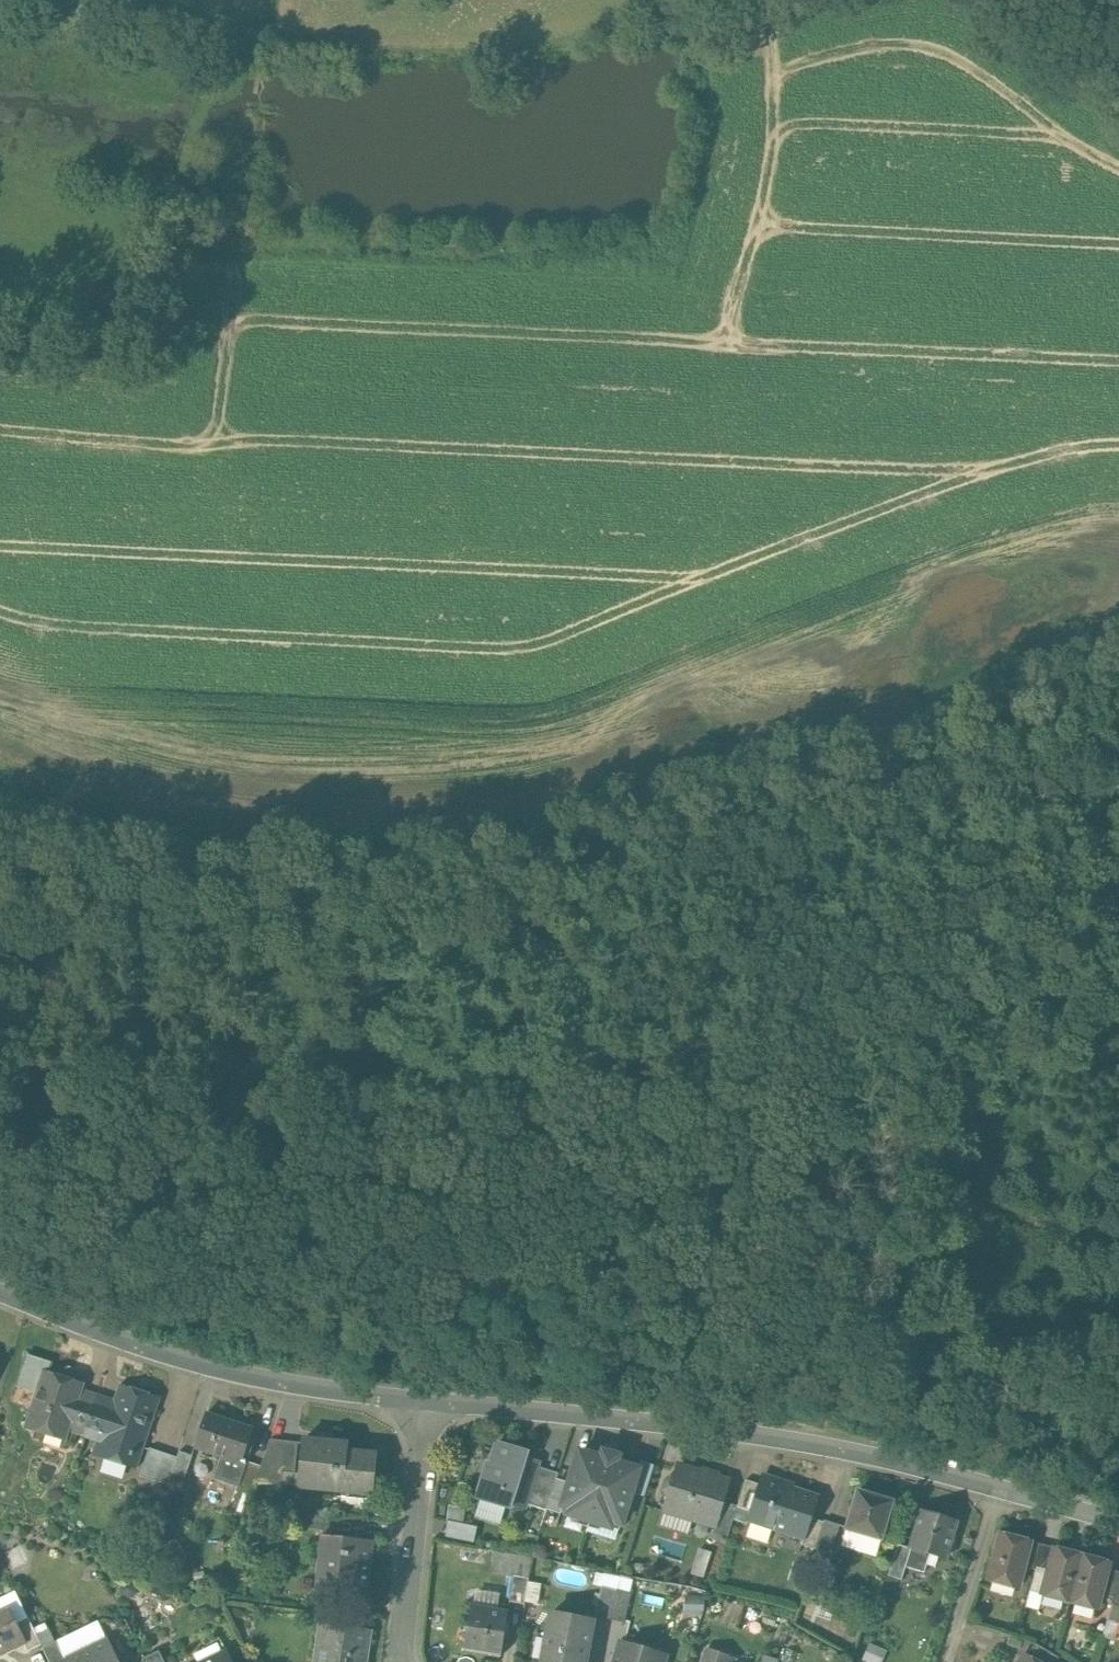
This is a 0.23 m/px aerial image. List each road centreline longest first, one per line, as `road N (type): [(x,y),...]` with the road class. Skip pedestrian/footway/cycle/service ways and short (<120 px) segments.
road 1 (residential): [(996,1486),(700,1423),(430,1402)]
road 2 (residential): [(430,1402),(163,1354),(0,1292)]
road 3 (residential): [(414,1661),(430,1402)]
road 4 (residential): [(996,1486),(944,1661)]
road 5 (residential): [(1118,1521),(996,1486)]

